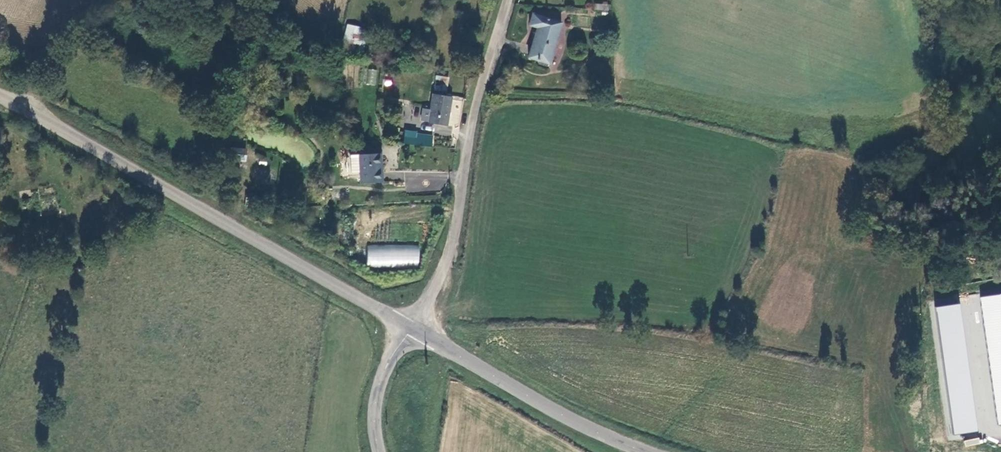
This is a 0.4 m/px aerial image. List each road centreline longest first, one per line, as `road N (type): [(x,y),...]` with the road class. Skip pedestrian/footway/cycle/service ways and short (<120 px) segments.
road 1 (unclassified): [(0,97),(411,328)]
road 2 (unclassified): [(411,328),(449,252),(506,0)]
road 3 (tertiary): [(645,451),(558,413),(411,328)]
road 4 (tertiary): [(411,328),(375,405),(378,451)]

